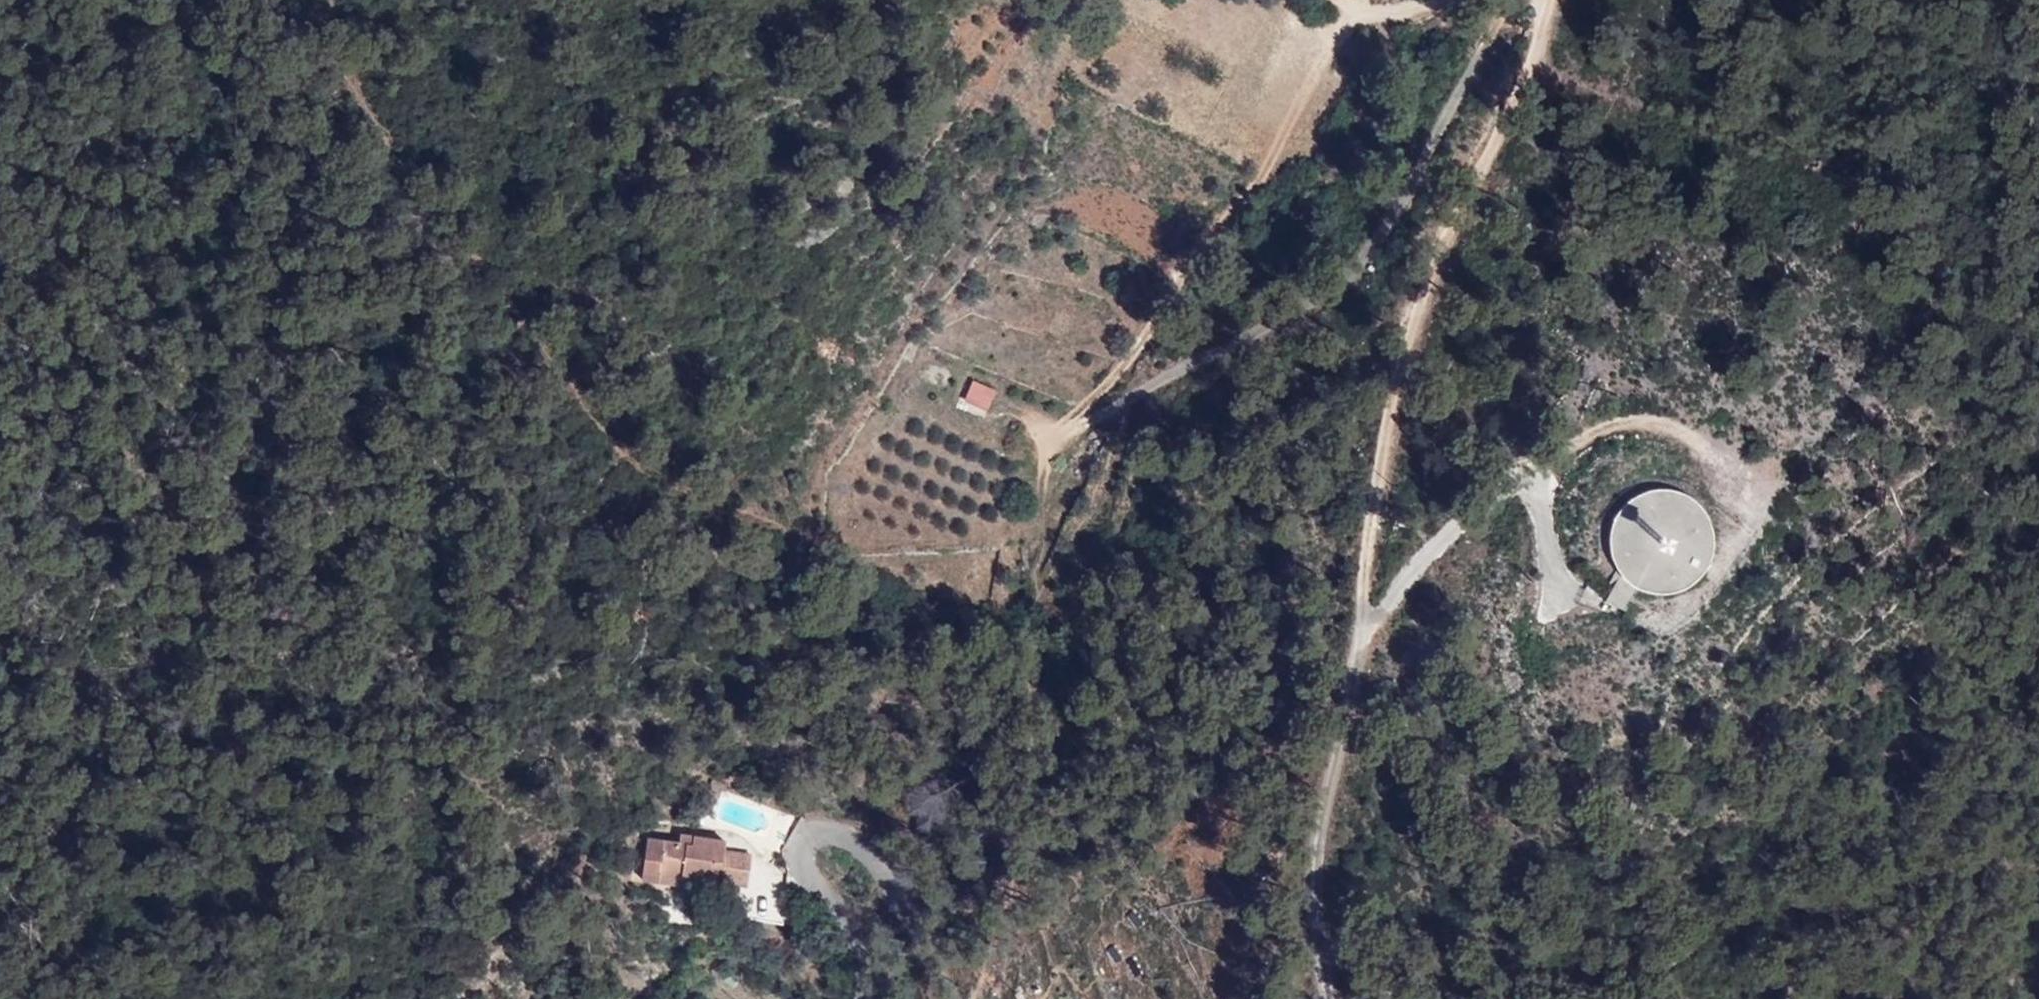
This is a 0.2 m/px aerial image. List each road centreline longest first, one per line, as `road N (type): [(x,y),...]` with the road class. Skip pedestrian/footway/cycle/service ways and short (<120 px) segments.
road 1 (residential): [(863,998),(844,899),(796,878),(794,830),(825,797),(861,784),(892,793),(948,998)]

